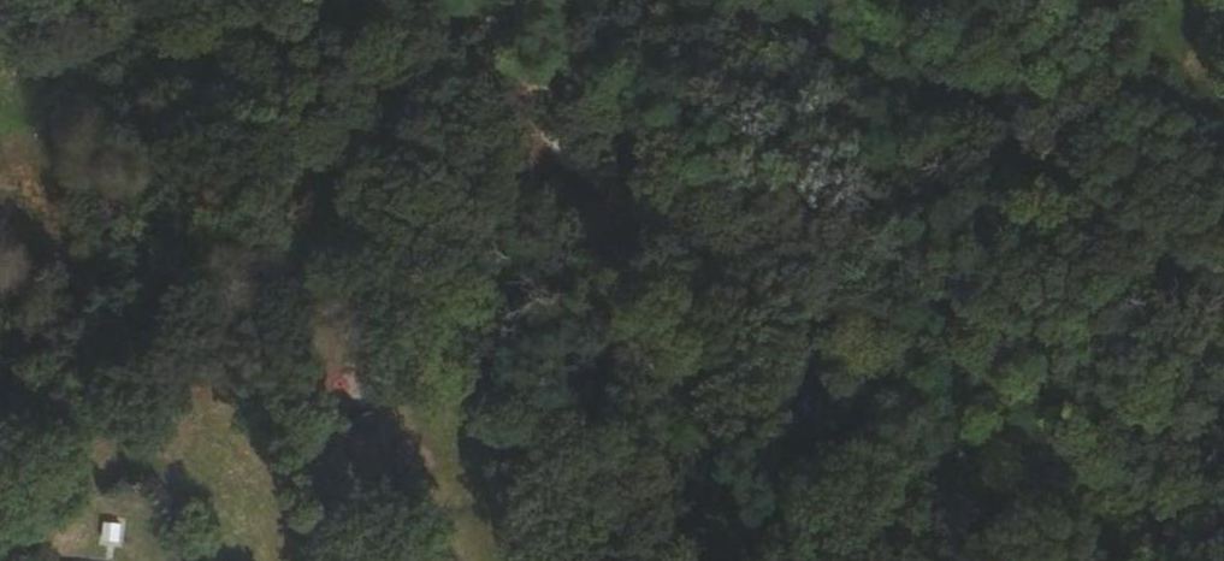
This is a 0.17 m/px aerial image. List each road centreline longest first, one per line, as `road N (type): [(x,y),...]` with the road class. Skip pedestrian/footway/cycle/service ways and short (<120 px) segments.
road 1 (track): [(1223,281),(757,0)]
road 2 (track): [(532,89),(479,317),(561,560)]

